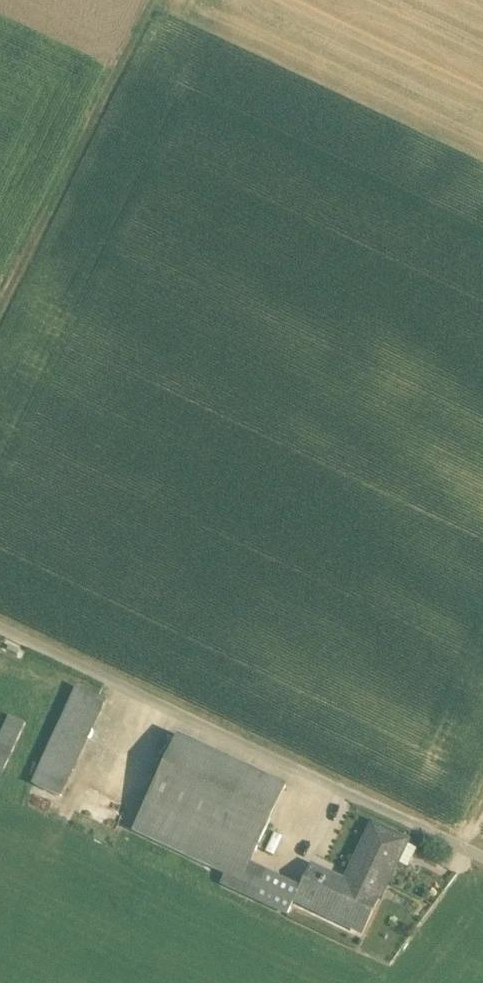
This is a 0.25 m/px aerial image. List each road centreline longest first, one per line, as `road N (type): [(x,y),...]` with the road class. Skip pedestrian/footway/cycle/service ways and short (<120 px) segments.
road 1 (track): [(482,869),(0,630)]
road 2 (track): [(147,0),(0,305)]

